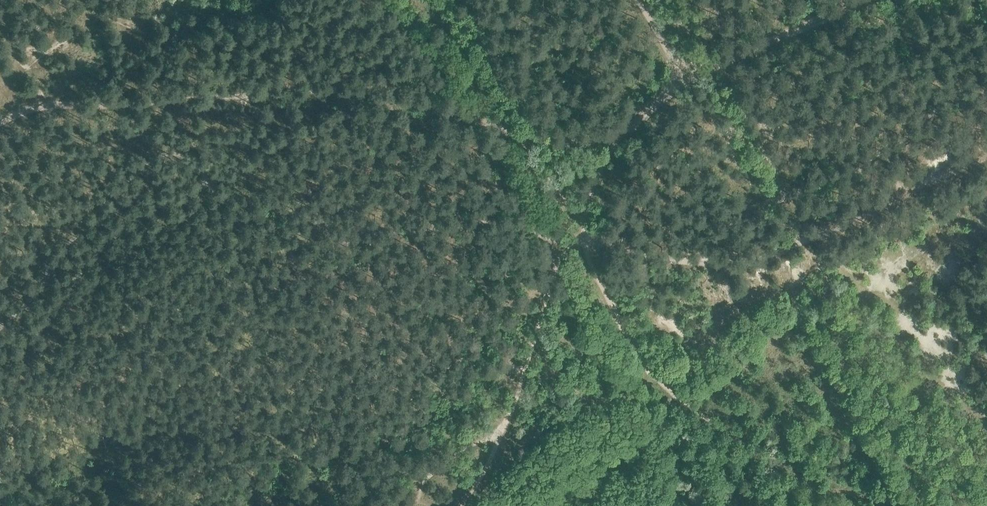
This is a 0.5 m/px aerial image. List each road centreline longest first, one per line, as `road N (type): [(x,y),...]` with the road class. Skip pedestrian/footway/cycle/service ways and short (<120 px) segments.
road 1 (track): [(920,505),(843,492),(784,468),(710,422),(654,371),(586,246),(612,137)]
road 2 (track): [(447,111),(388,101),(251,153),(101,250),(56,307),(0,353)]
road 3 (track): [(872,0),(761,50),(679,63),(641,120),(578,147),(447,111)]
road 4 (track): [(584,227),(554,273),(519,397),(459,505)]
road 5 (track): [(393,505),(404,505),(412,466),(449,439),(504,423)]

